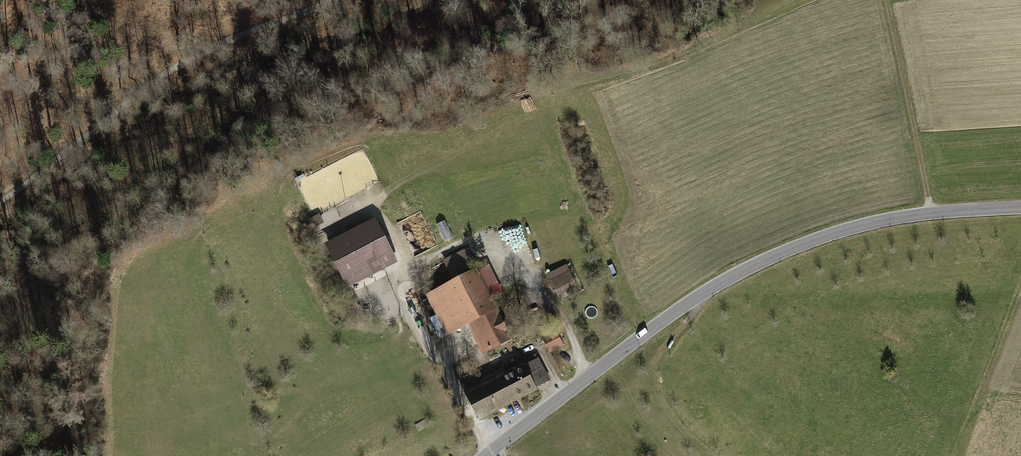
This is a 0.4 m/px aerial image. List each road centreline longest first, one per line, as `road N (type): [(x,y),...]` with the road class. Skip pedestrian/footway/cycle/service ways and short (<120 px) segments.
road 1 (tertiary): [(485,455),(702,293),(764,260),(887,220),(1020,208)]
road 2 (track): [(339,0),(172,70),(0,201)]
road 3 (track): [(931,213),(886,0)]

